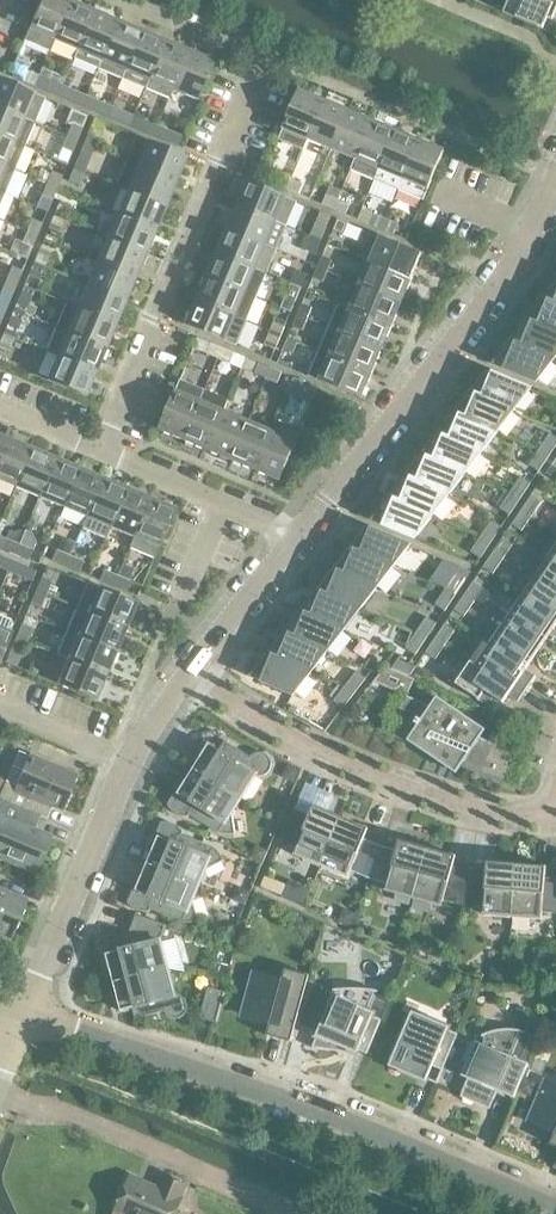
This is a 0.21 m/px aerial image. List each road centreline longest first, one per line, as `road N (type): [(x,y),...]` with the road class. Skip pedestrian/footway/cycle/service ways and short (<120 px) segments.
road 1 (residential): [(65,1028),(322,1112),(555,1205)]
road 2 (residential): [(106,455),(272,55)]
road 3 (residential): [(302,533),(501,282),(555,190)]
road 4 (residential): [(192,670),(313,753),(475,808),(555,817)]
road 5 (residential): [(555,177),(272,55)]
road 6 (residential): [(26,1015),(129,764)]
road 7 (residential): [(192,670),(302,533)]
road 8 (residential): [(272,55),(140,0)]
road 9 (residential): [(129,764),(0,709)]
road 10 (residential): [(224,502),(106,455)]

